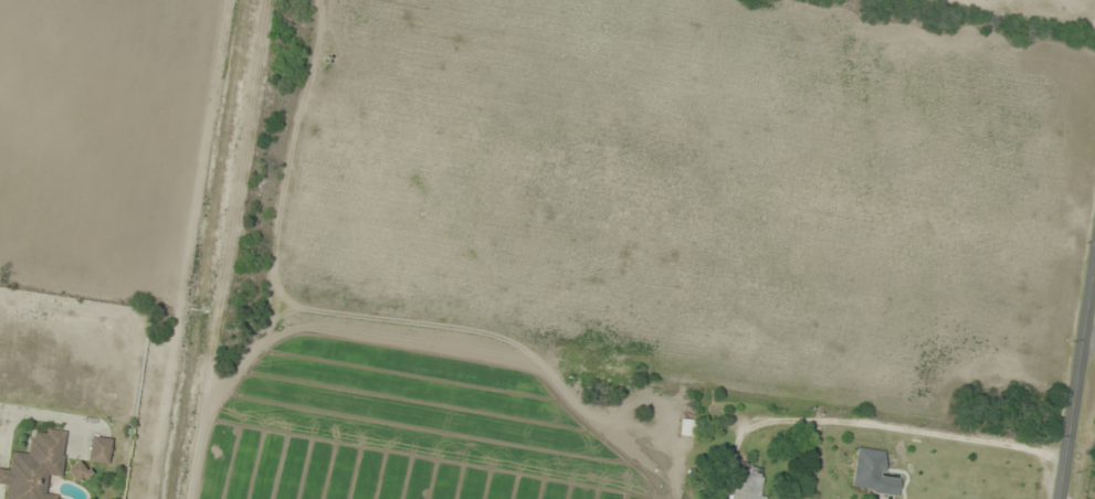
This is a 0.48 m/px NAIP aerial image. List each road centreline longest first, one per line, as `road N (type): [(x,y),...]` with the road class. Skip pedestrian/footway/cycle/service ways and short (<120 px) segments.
road 1 (tertiary): [(1066,498),(1094,305)]

